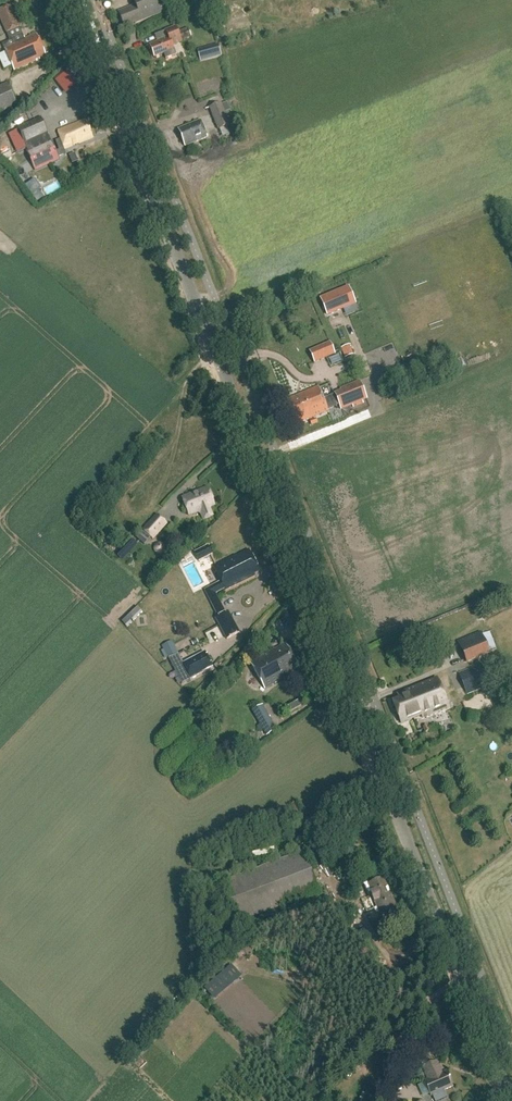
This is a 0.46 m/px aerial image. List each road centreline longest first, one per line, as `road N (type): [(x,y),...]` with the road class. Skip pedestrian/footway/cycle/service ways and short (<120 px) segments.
road 1 (unclassified): [(509,1100),(75,0)]

